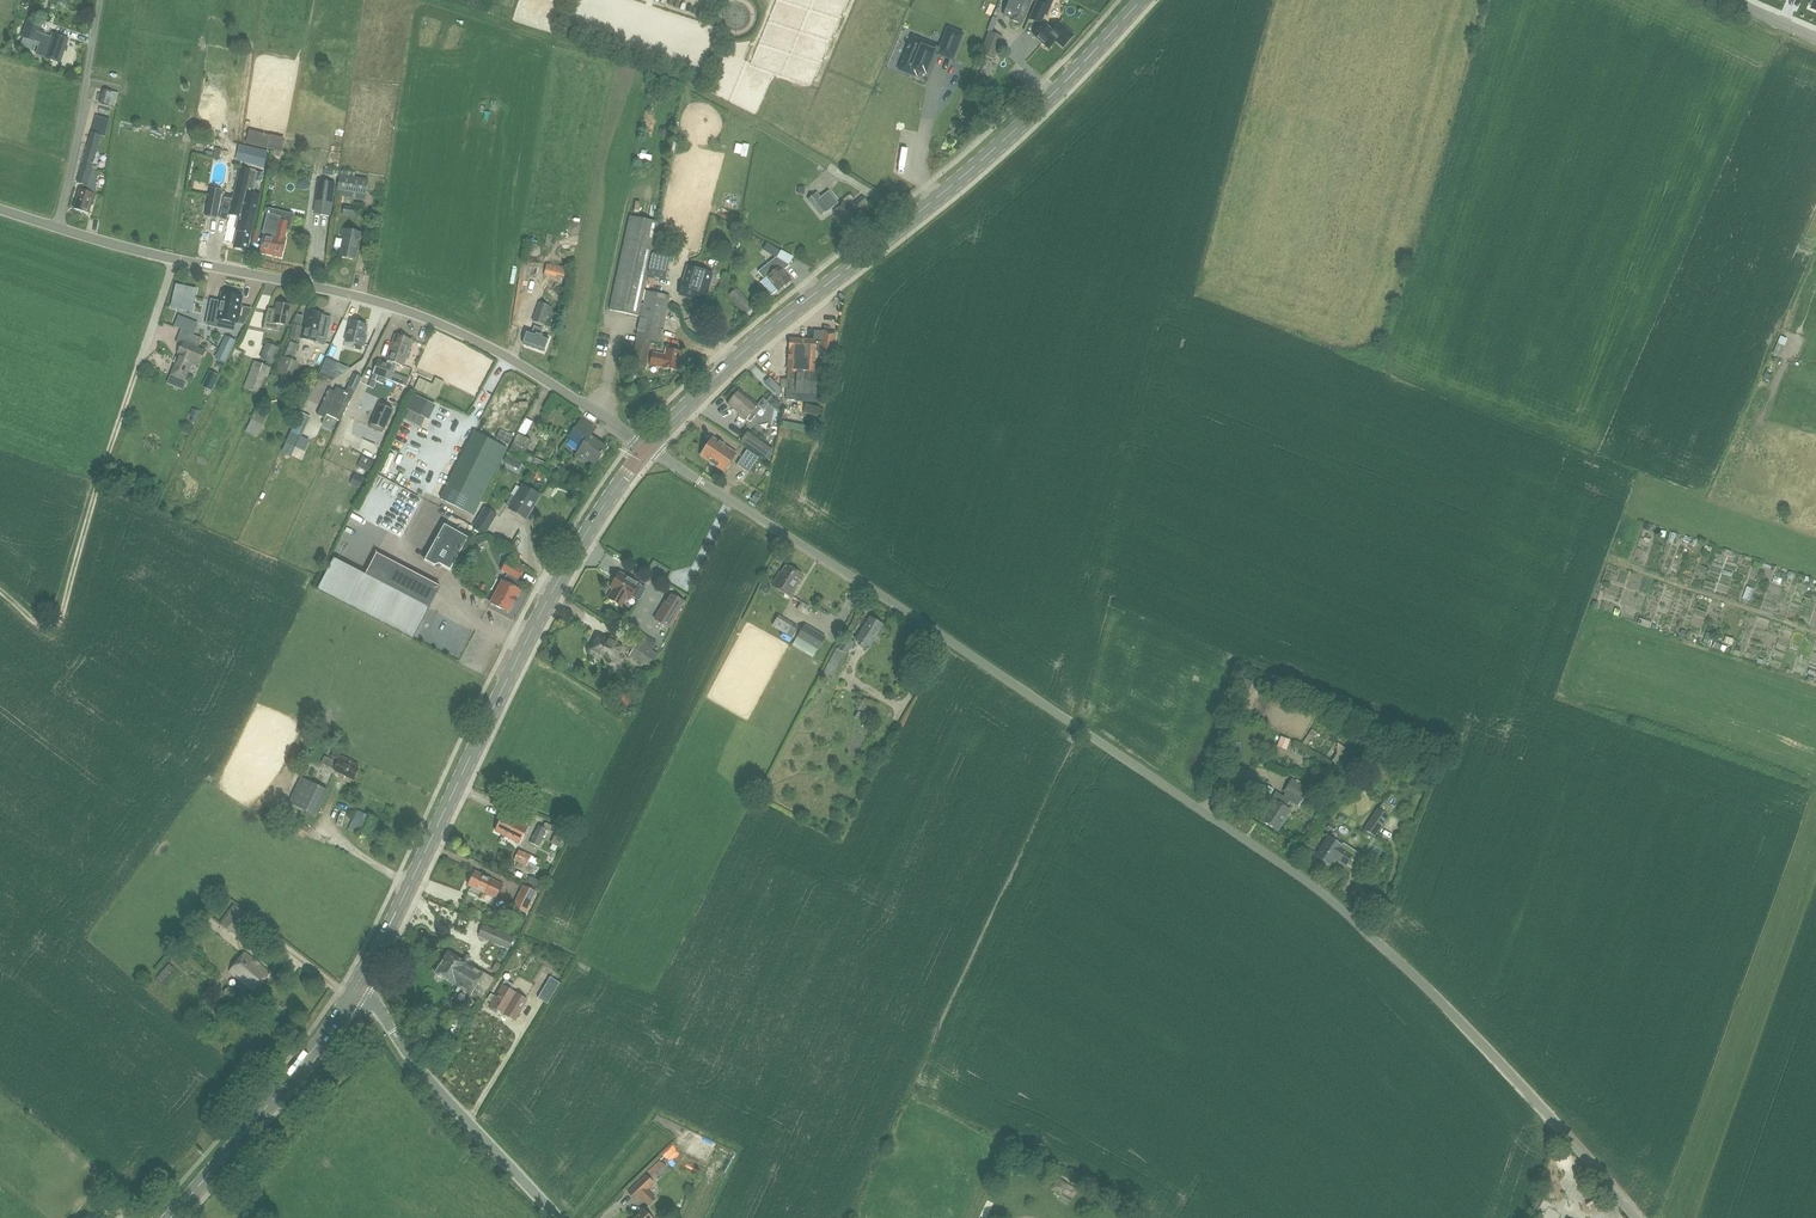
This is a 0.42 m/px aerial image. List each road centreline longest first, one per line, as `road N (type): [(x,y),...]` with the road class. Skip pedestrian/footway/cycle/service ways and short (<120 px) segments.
road 1 (unclassified): [(1634,1217),(1459,1020),(1309,882),(647,446)]
road 2 (secondary): [(647,446),(749,346),(1025,121),(1141,0)]
road 3 (unclassified): [(647,446),(434,319),(56,226)]
road 4 (secondary): [(354,991),(536,614),(647,446)]
road 5 (unclassified): [(559,1217),(354,991)]
road 6 (secondary): [(170,1217),(354,991)]
road 7 (unclassified): [(56,226),(100,0)]

